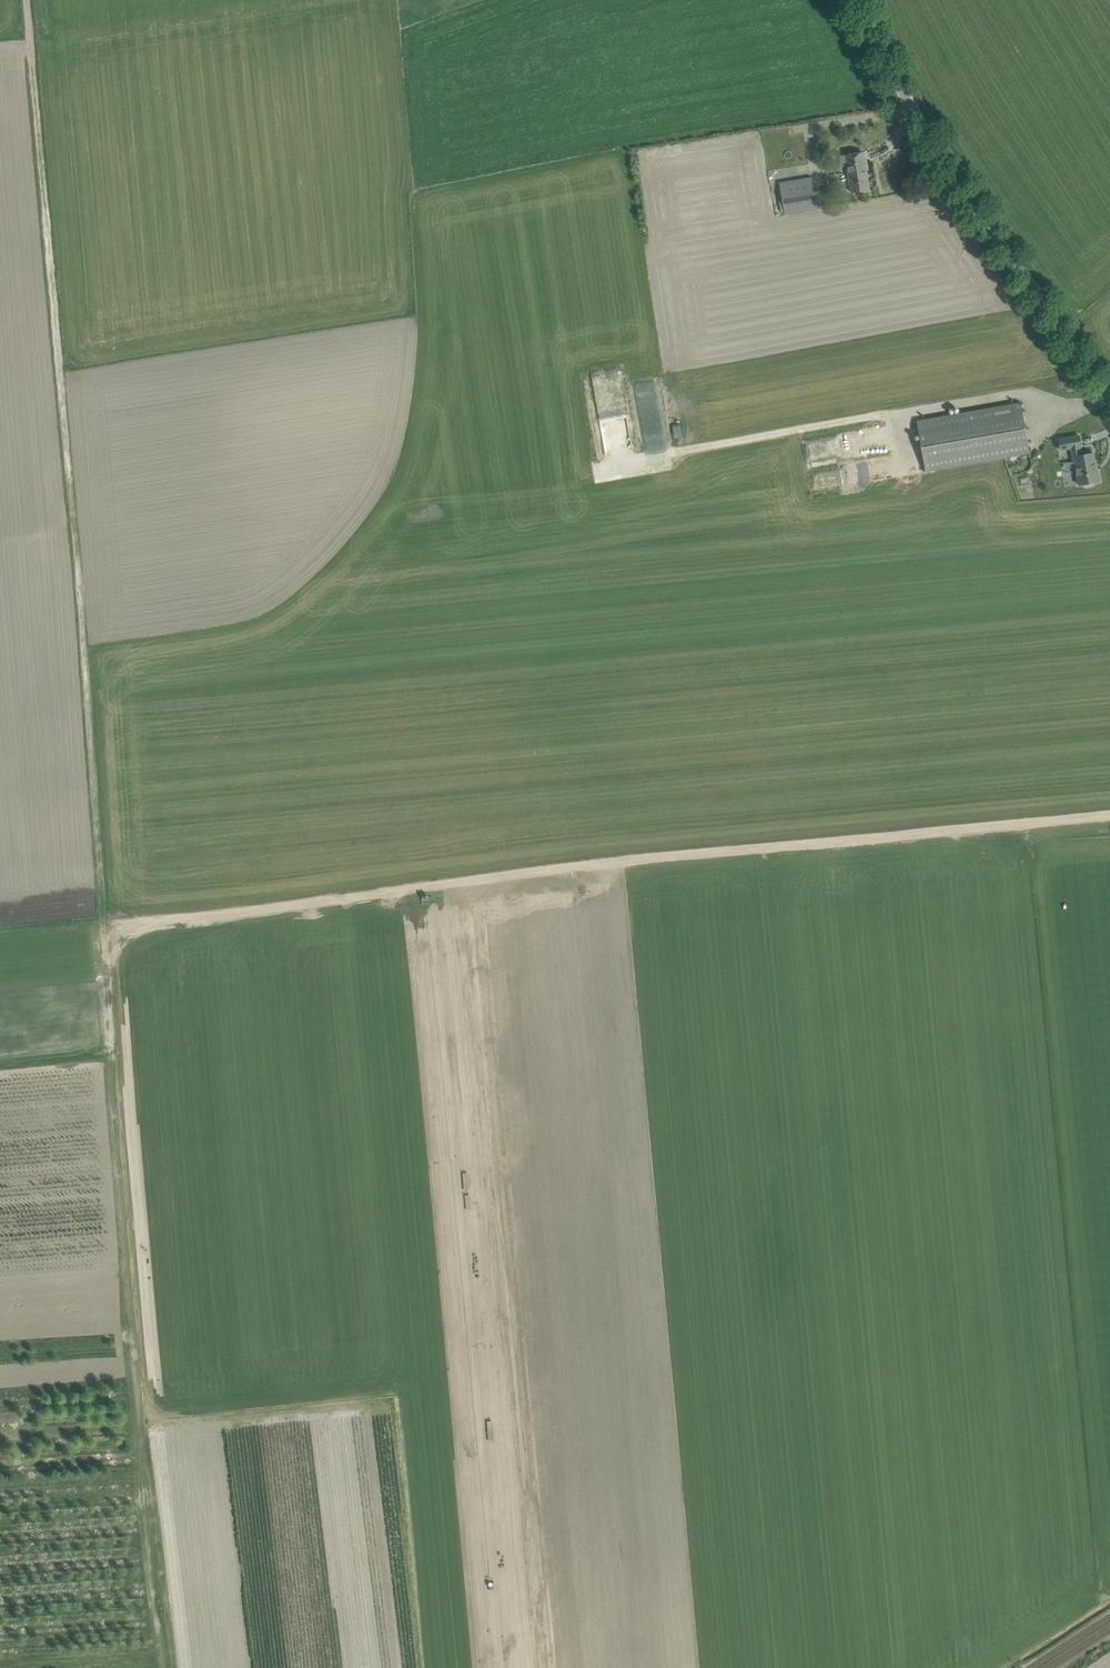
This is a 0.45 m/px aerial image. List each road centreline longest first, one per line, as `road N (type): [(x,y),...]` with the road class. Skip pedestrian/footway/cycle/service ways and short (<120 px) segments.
road 1 (track): [(25,0),(87,642),(128,1285),(172,1667)]
road 2 (unclassified): [(1109,395),(966,197),(856,0)]

